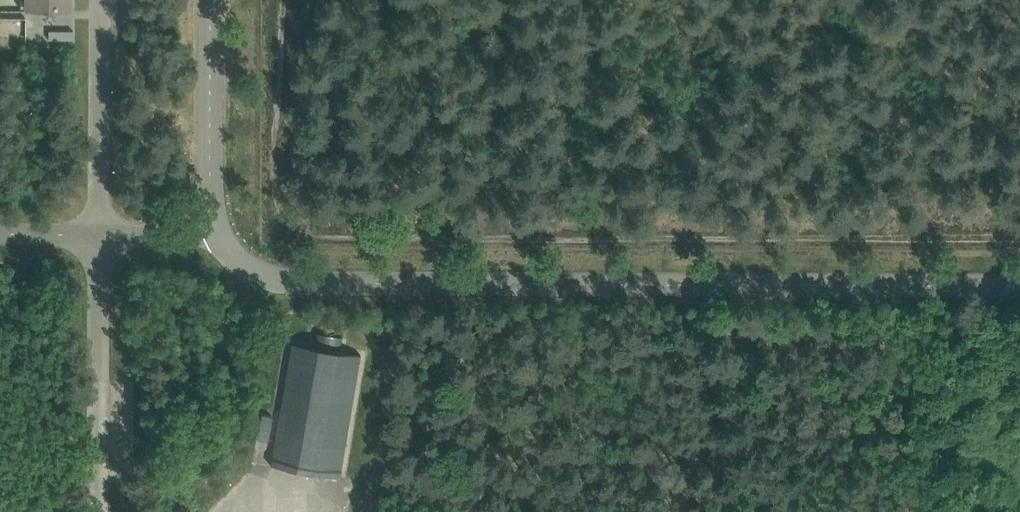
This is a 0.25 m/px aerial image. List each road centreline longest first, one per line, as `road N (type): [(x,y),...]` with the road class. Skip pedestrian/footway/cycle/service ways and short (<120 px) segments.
road 1 (unclassified): [(1019,279),(313,284),(264,277),(236,258),(217,231),(211,0)]
road 2 (track): [(1019,235),(323,239),(292,225),(278,190)]
road 3 (track): [(279,0),(278,190)]

